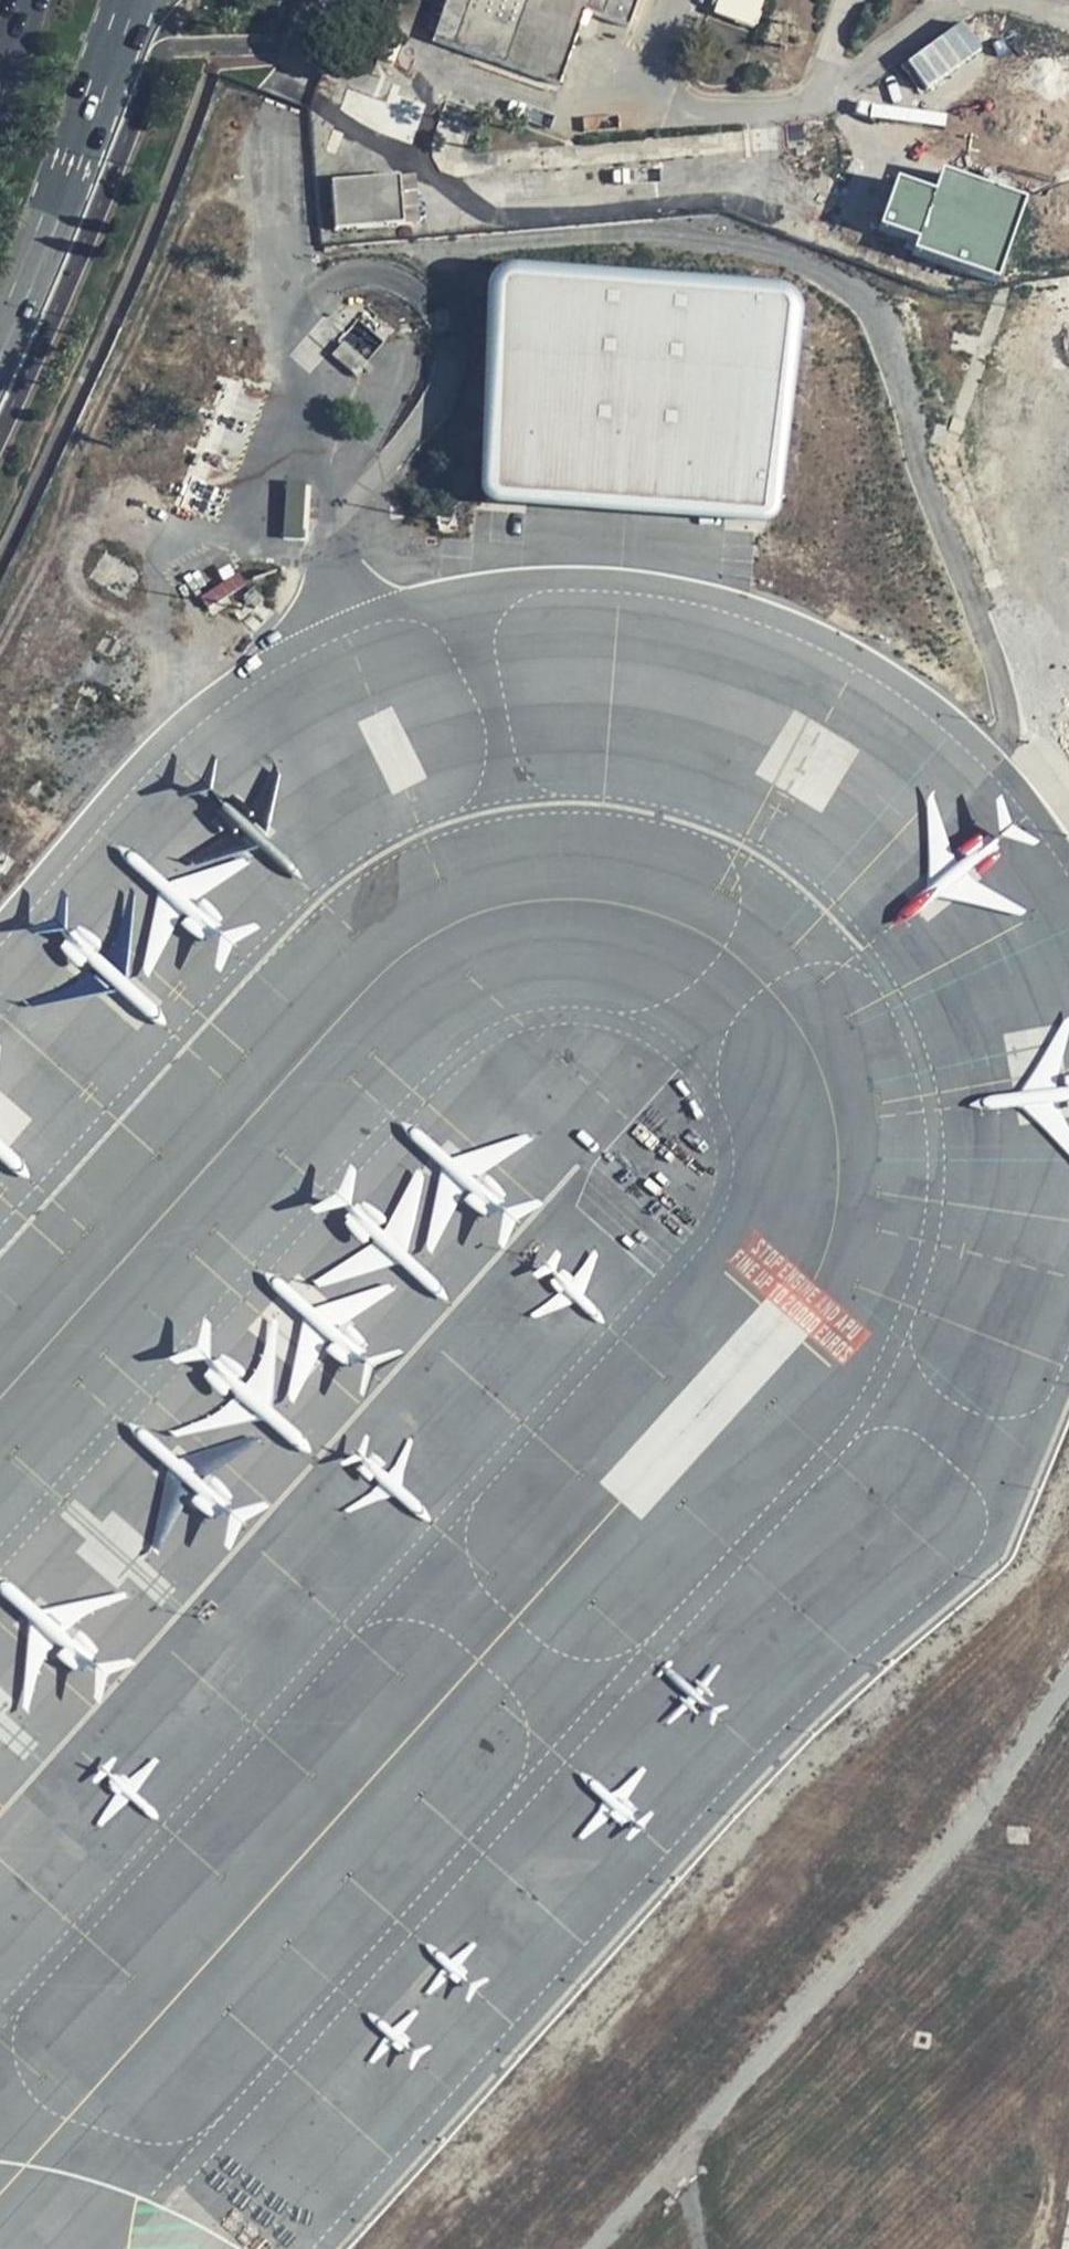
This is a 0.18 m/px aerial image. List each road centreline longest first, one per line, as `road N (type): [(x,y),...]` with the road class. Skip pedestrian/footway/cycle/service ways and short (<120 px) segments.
road 1 (primary): [(0,353),(125,0)]

